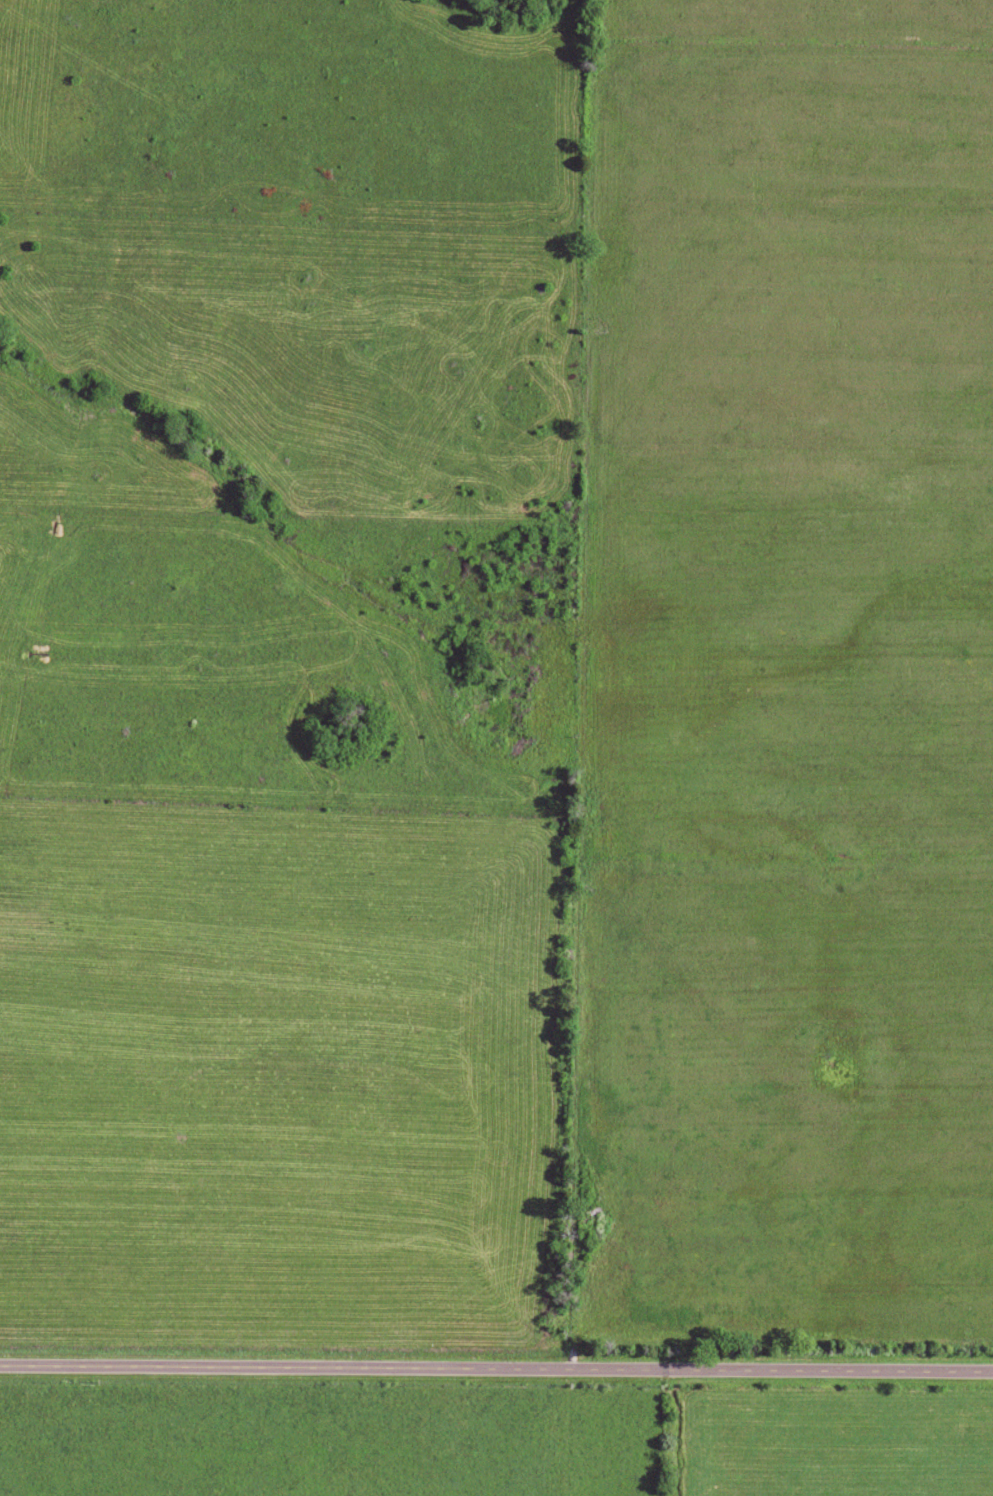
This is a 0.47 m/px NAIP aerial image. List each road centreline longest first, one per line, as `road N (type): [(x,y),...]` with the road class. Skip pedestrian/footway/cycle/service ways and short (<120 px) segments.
road 1 (tertiary): [(992,1375),(0,1368)]

